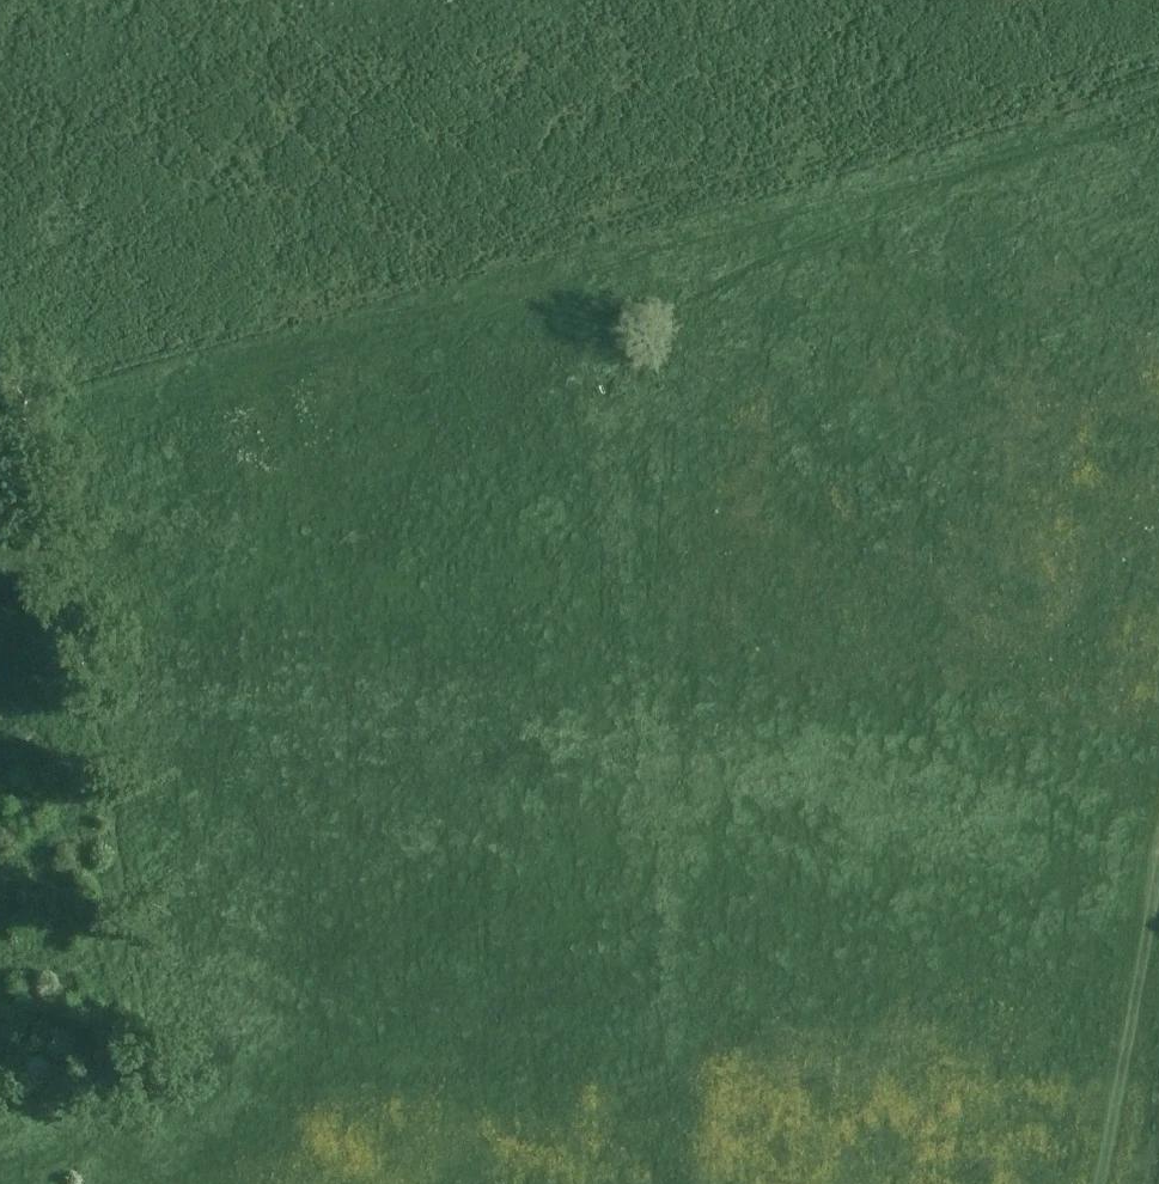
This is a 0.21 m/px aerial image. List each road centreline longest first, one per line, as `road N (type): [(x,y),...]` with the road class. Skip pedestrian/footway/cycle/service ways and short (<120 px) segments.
road 1 (track): [(1158,937),(1111,1183)]

